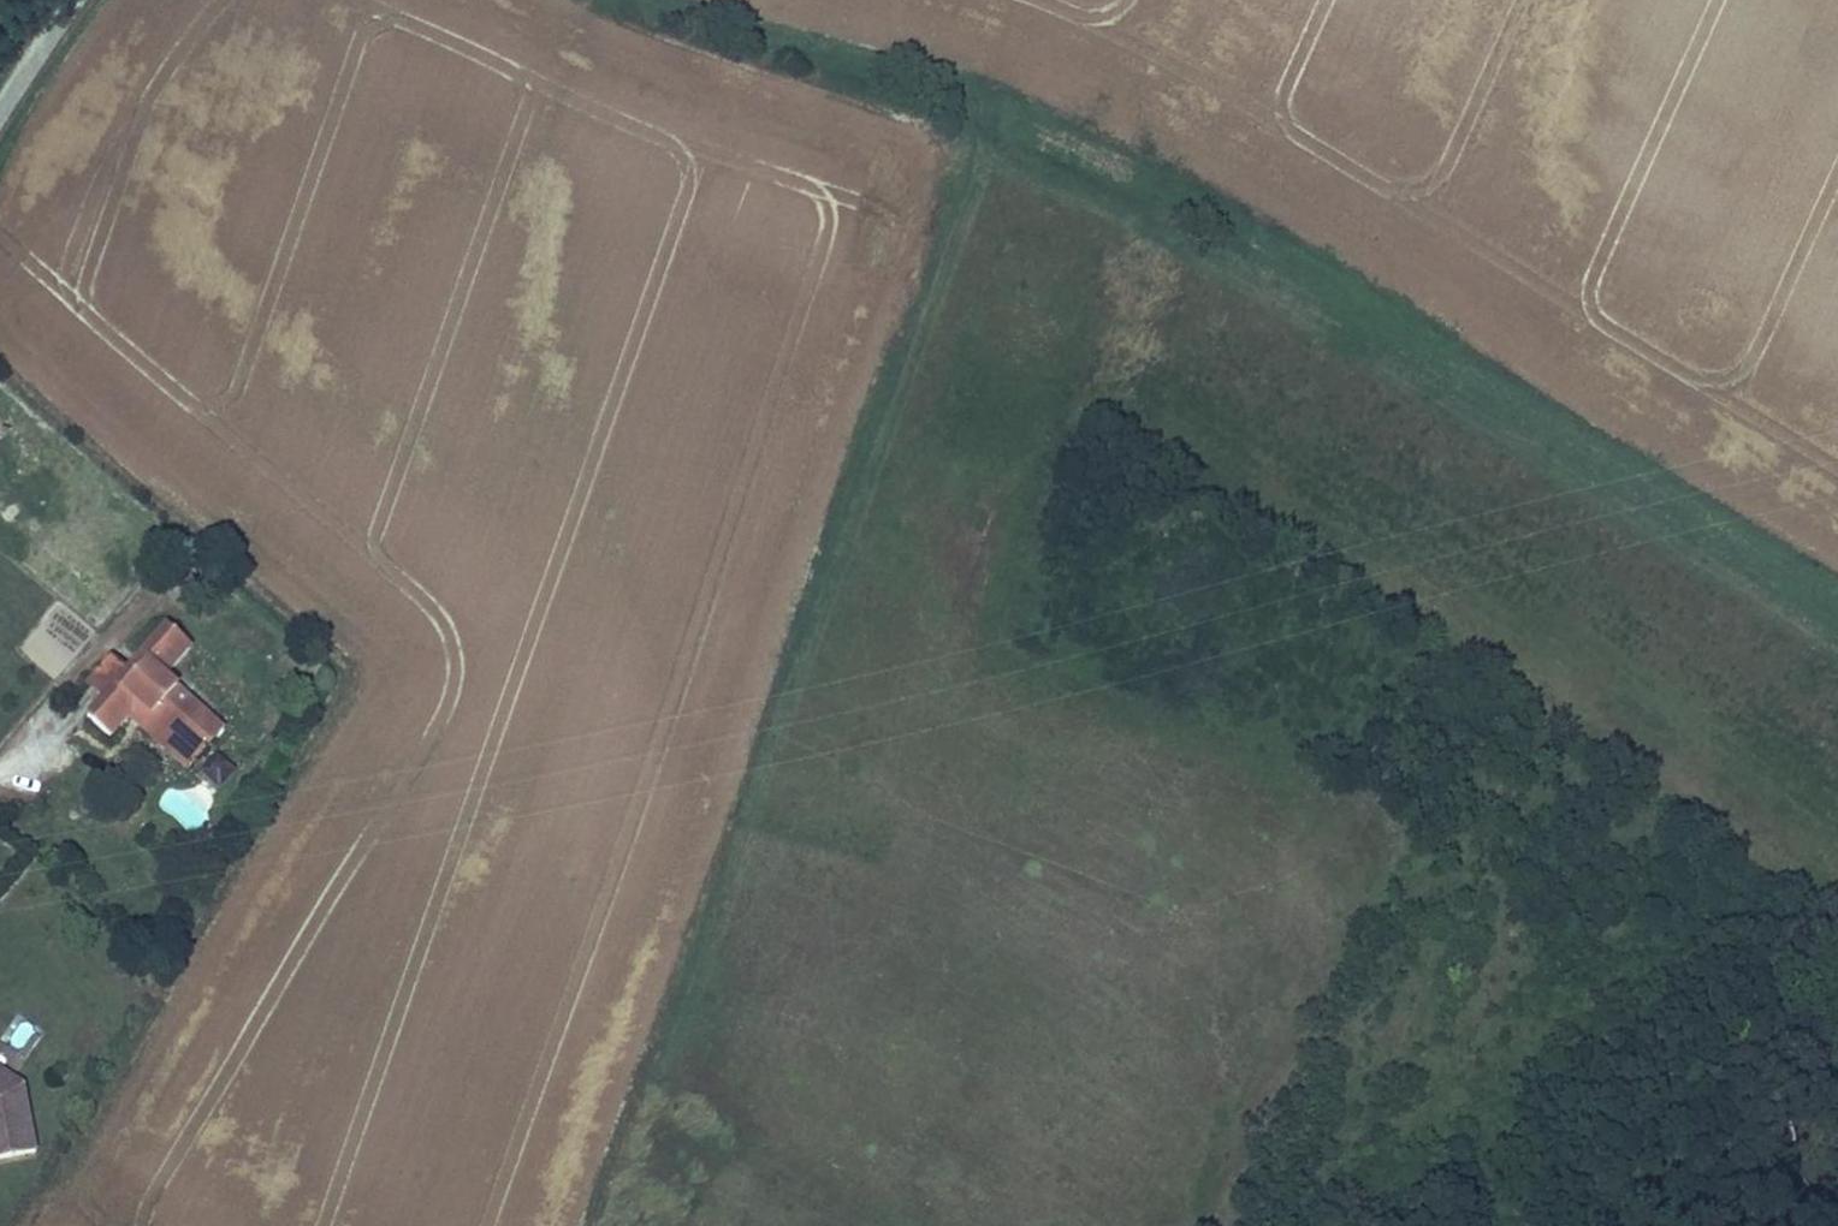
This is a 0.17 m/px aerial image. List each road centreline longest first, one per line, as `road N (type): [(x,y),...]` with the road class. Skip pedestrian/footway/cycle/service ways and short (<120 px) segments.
road 1 (unclassified): [(75,0),(0,111)]

